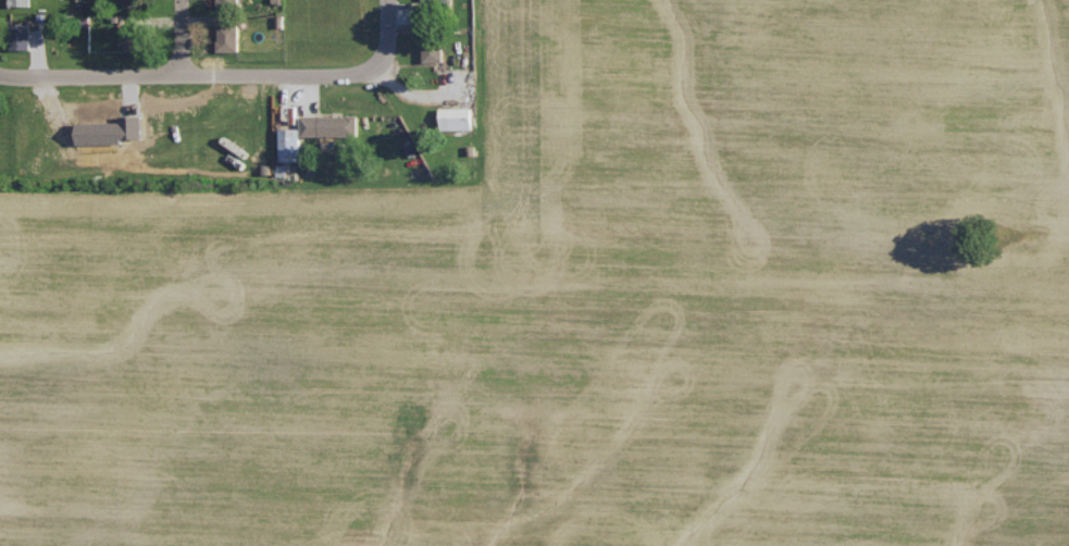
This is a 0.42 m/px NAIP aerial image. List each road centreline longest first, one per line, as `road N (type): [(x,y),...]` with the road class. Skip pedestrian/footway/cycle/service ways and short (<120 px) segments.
road 1 (residential): [(0,77),(347,76),(374,65)]

